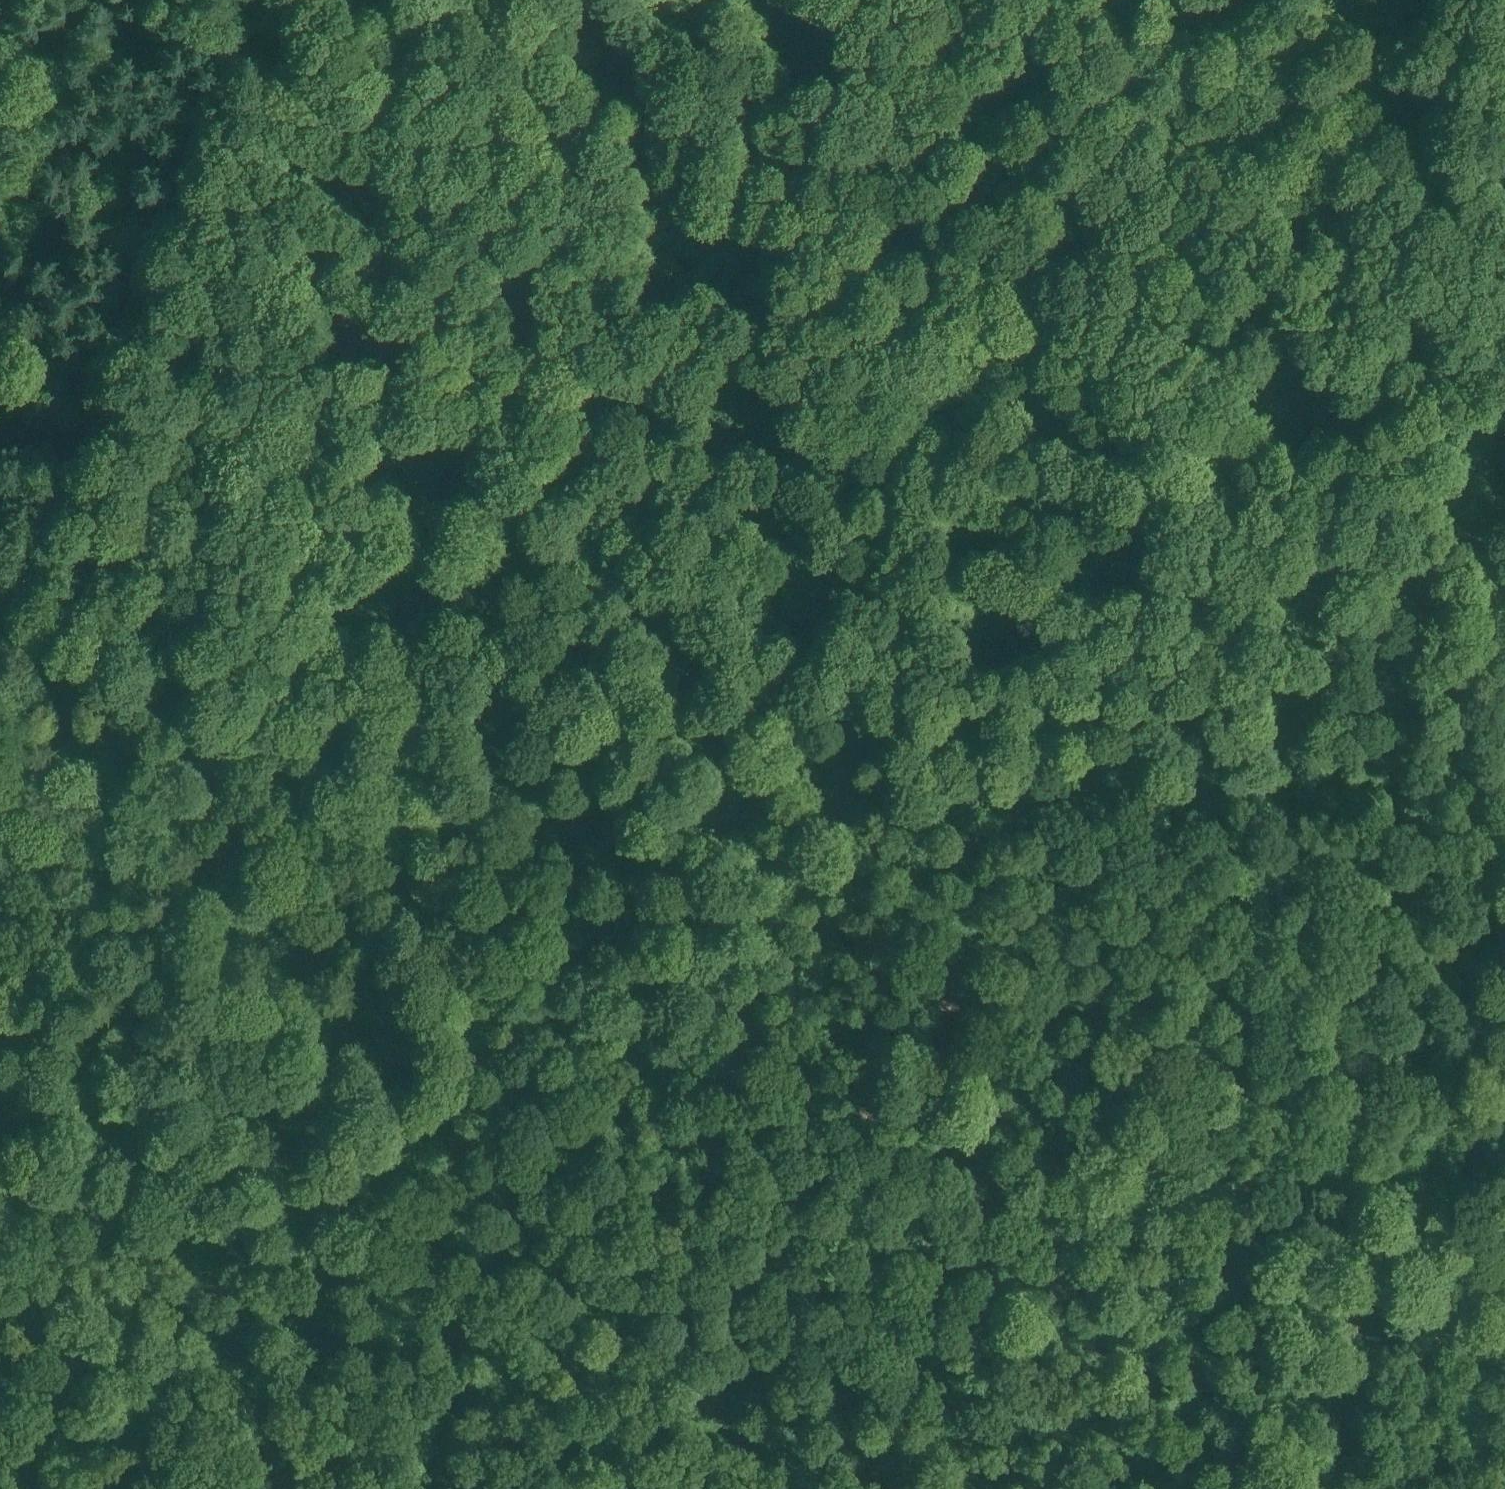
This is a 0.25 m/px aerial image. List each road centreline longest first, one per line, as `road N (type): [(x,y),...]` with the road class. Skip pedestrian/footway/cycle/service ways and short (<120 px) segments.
road 1 (track): [(0,583),(230,0)]
road 2 (track): [(1301,1488),(1504,981)]
road 3 (track): [(1381,1289),(1504,1331)]

